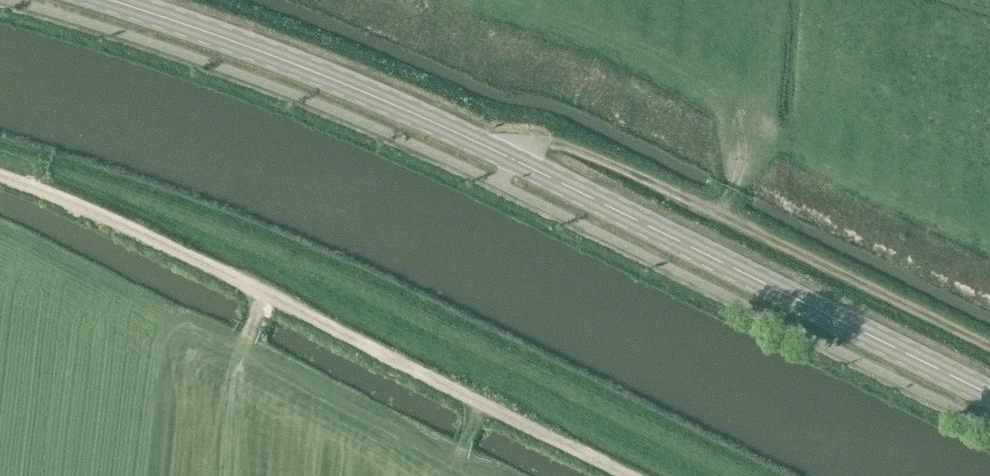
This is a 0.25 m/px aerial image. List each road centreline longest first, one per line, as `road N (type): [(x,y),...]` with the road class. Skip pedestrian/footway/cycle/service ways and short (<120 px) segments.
road 1 (primary): [(989,395),(386,102),(112,0)]
road 2 (track): [(0,175),(174,248),(632,475)]
road 3 (track): [(502,155),(519,142),(547,141),(595,158),(989,346)]

